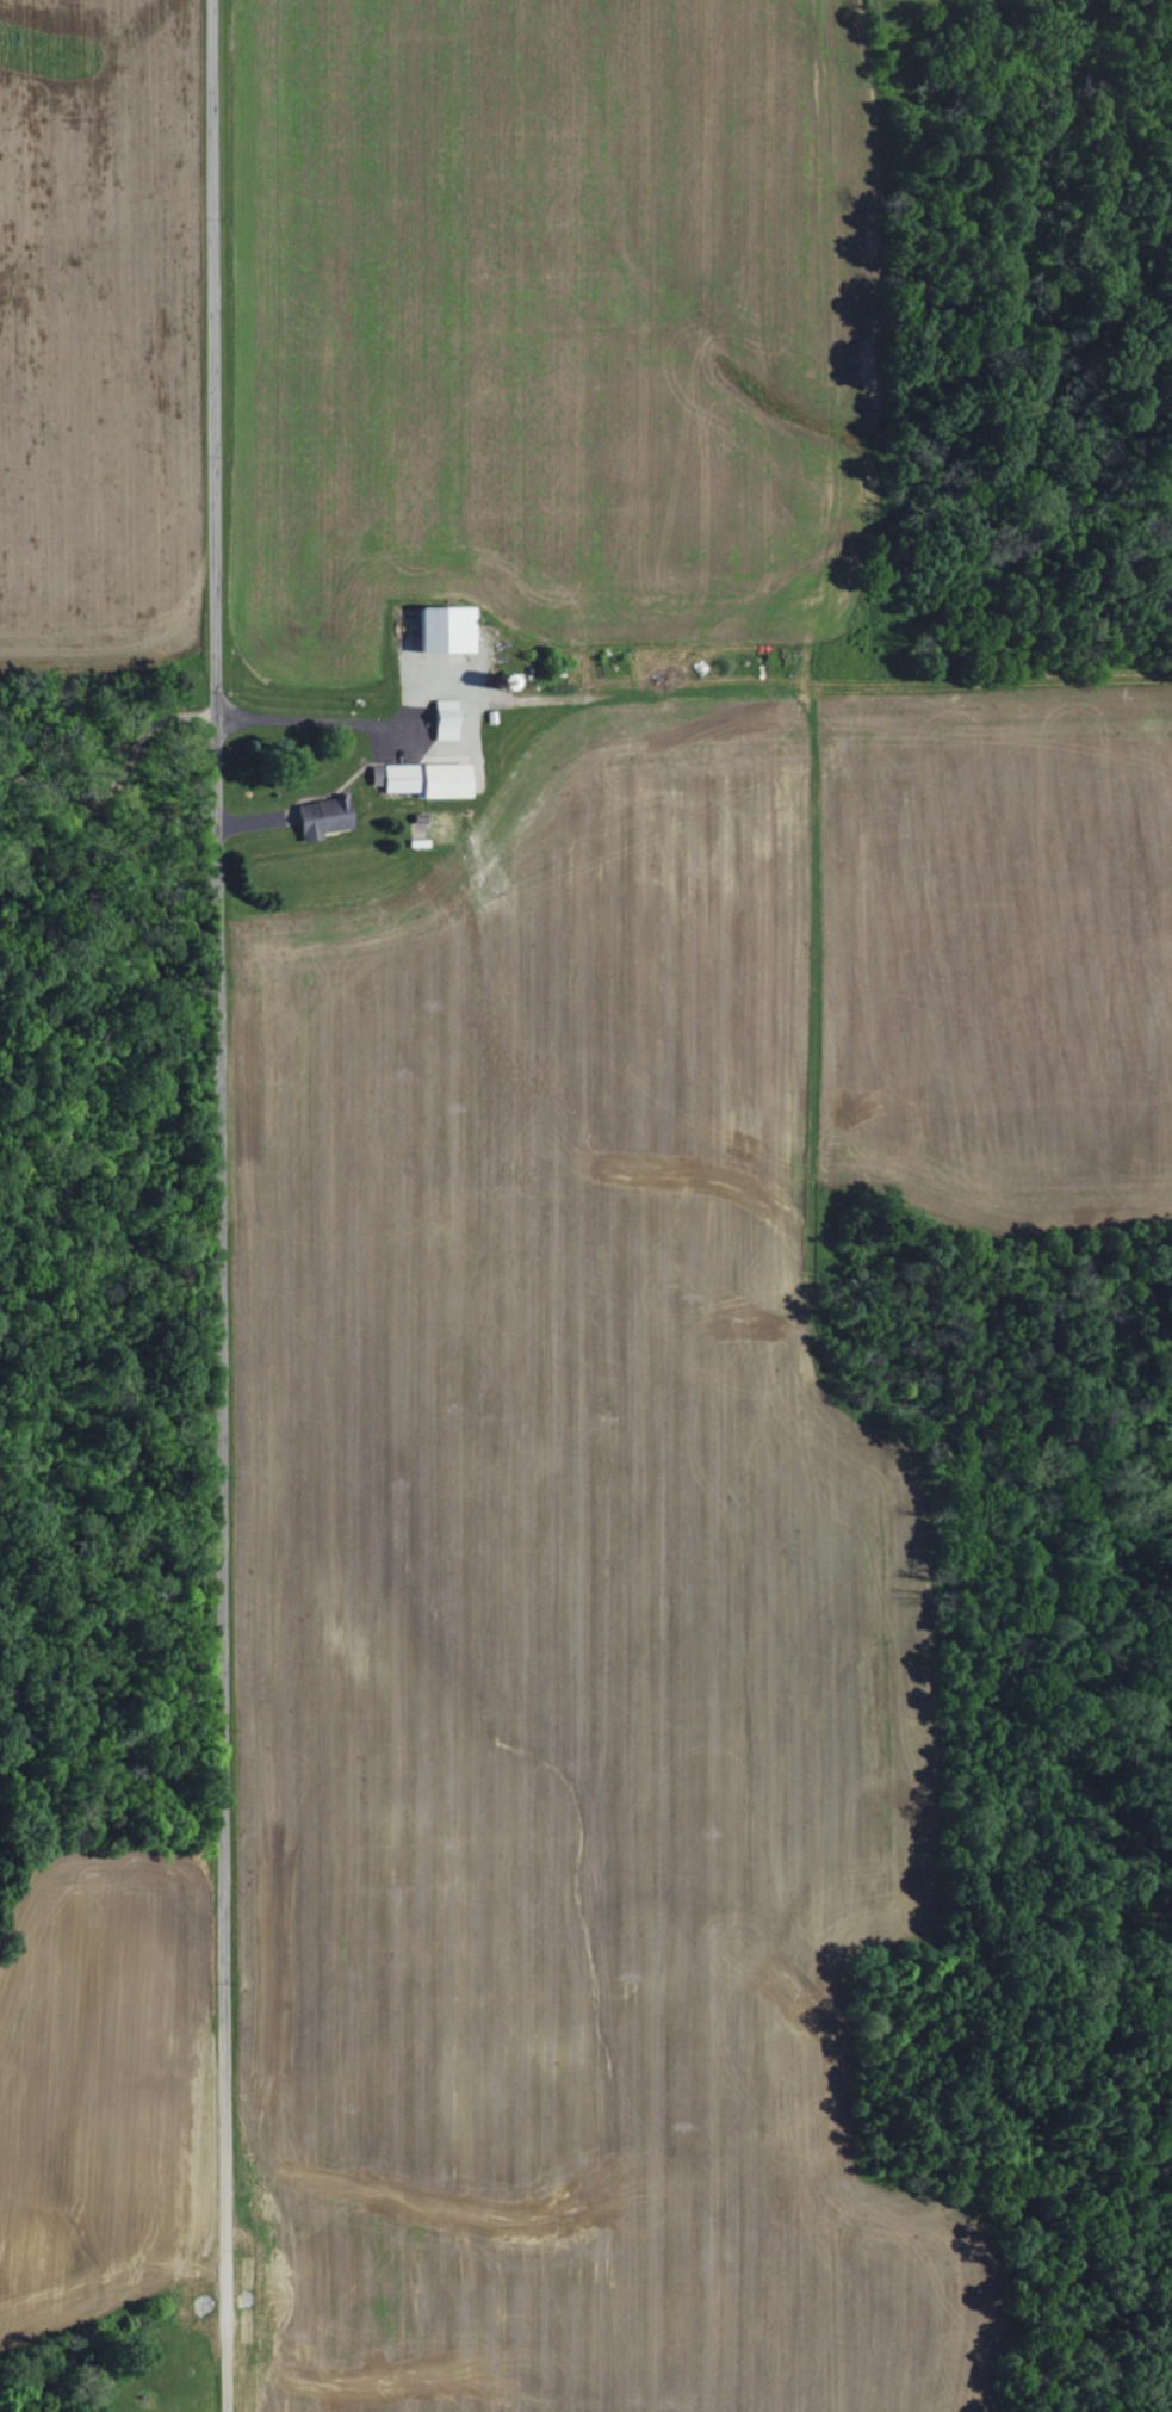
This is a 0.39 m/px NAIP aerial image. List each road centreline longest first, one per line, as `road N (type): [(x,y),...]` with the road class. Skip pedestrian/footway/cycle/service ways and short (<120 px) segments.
road 1 (residential): [(226,2411),(209,0)]

